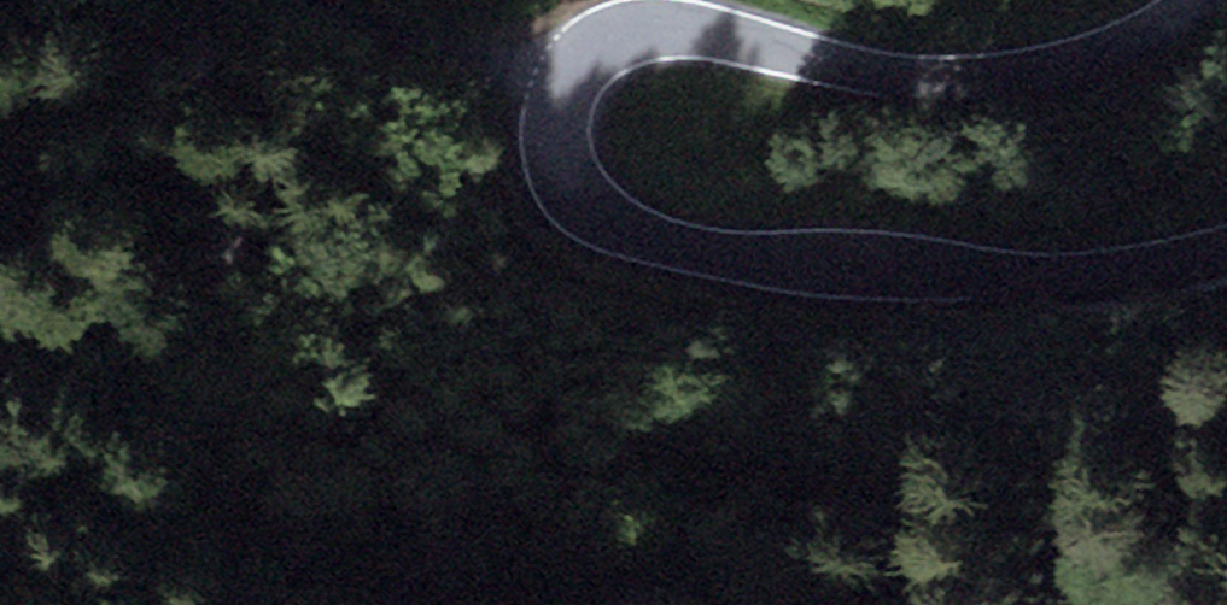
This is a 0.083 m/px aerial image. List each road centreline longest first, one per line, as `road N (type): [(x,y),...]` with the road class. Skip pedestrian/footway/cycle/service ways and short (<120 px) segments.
road 1 (unclassified): [(1226,254),(1034,282),(746,262),(603,220),(557,152),(556,115),(570,77),(625,34),(665,26),(870,71),(1015,74),(1119,48),(1199,0)]
road 2 (track): [(570,77),(354,22),(310,0)]

